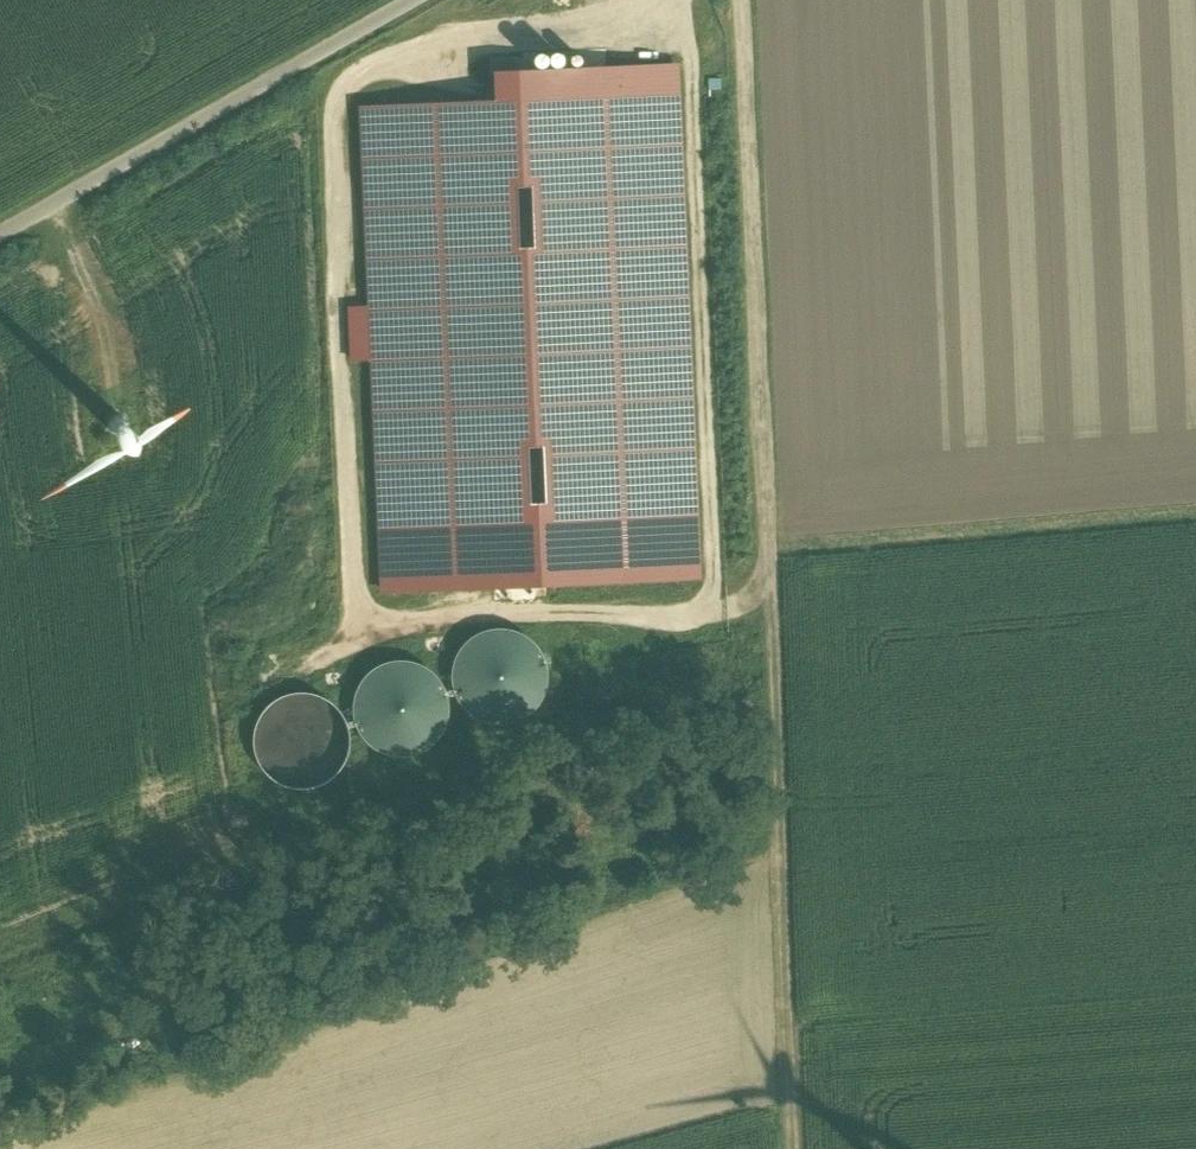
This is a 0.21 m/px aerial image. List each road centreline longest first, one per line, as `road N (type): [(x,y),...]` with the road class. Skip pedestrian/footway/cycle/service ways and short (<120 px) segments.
road 1 (track): [(733,0),(786,1148)]
road 2 (unclassified): [(0,216),(388,0)]
road 3 (track): [(59,184),(120,375)]

